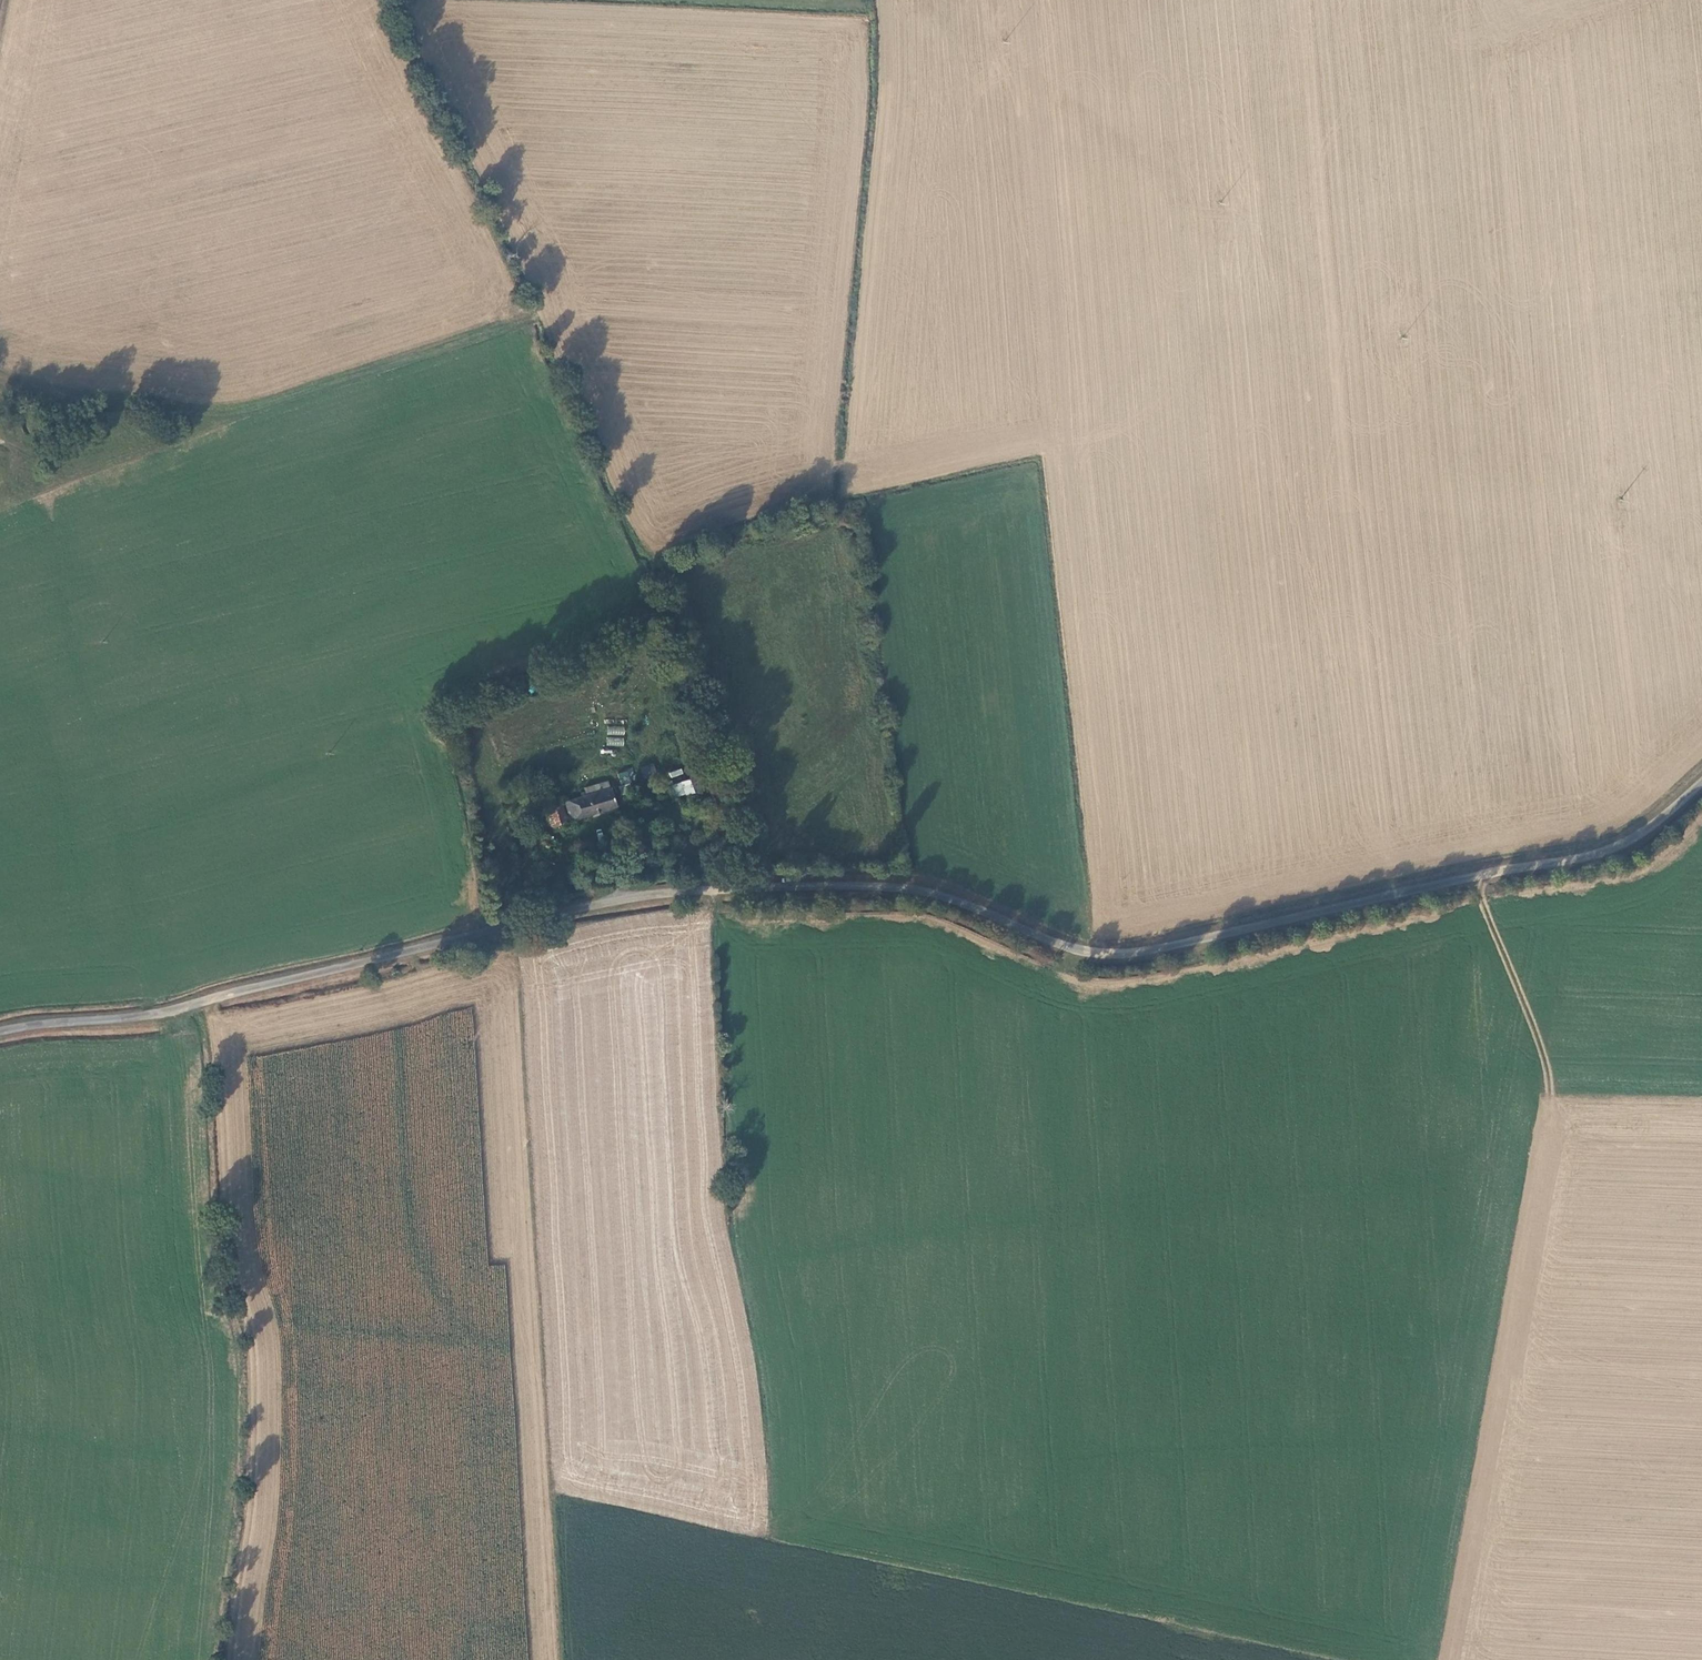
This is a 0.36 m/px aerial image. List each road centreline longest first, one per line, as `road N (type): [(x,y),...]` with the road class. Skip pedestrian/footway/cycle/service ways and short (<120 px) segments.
road 1 (unclassified): [(1701,780),(1628,840),(1593,853),(1514,864),(1158,948),(1076,949),(922,890),(722,887),(526,918),(176,1009),(0,1031)]

